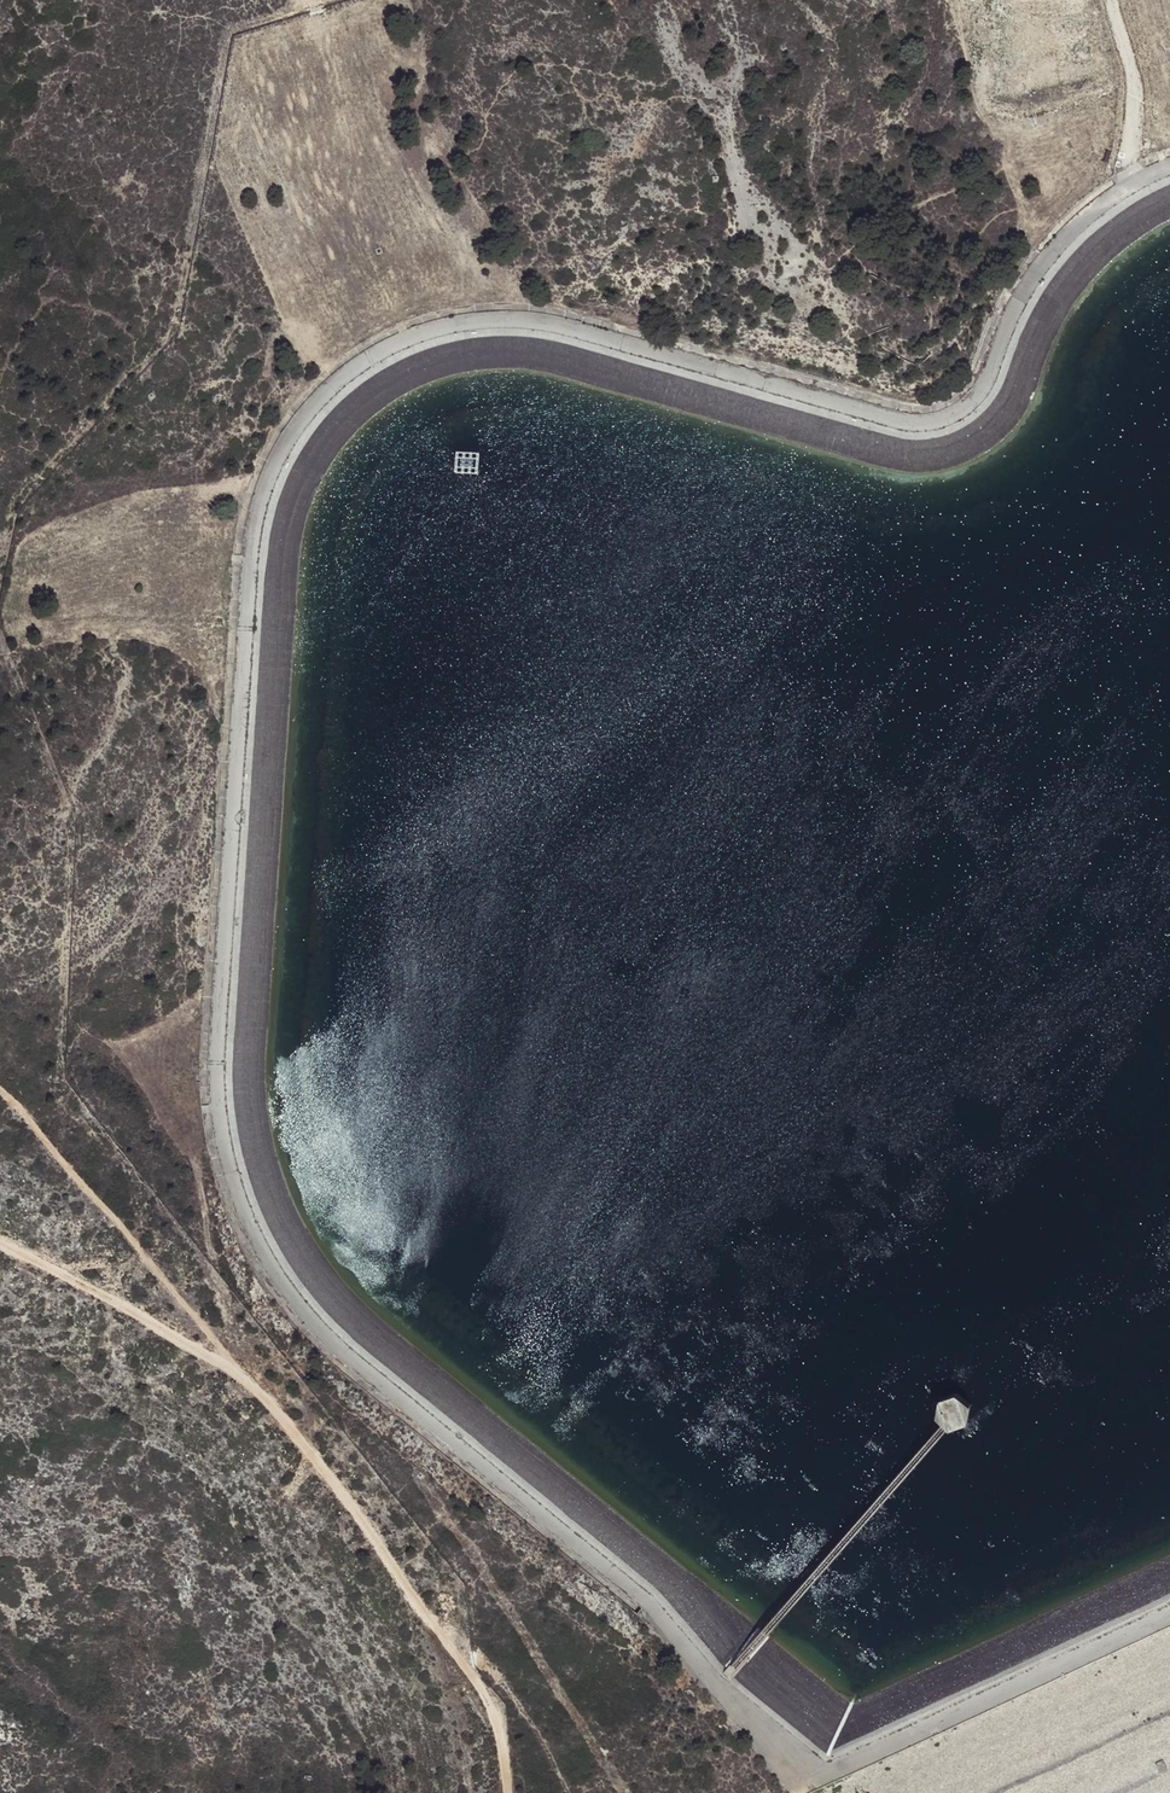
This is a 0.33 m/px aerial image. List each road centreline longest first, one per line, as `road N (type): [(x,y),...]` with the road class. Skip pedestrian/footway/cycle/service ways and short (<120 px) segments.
road 1 (track): [(507,1792),(497,1716),(486,1693),(447,1650),(351,1502),(261,1391),(239,1376)]
road 2 (track): [(239,1376),(203,1322),(0,1089)]
road 3 (track): [(0,1240),(239,1376)]

